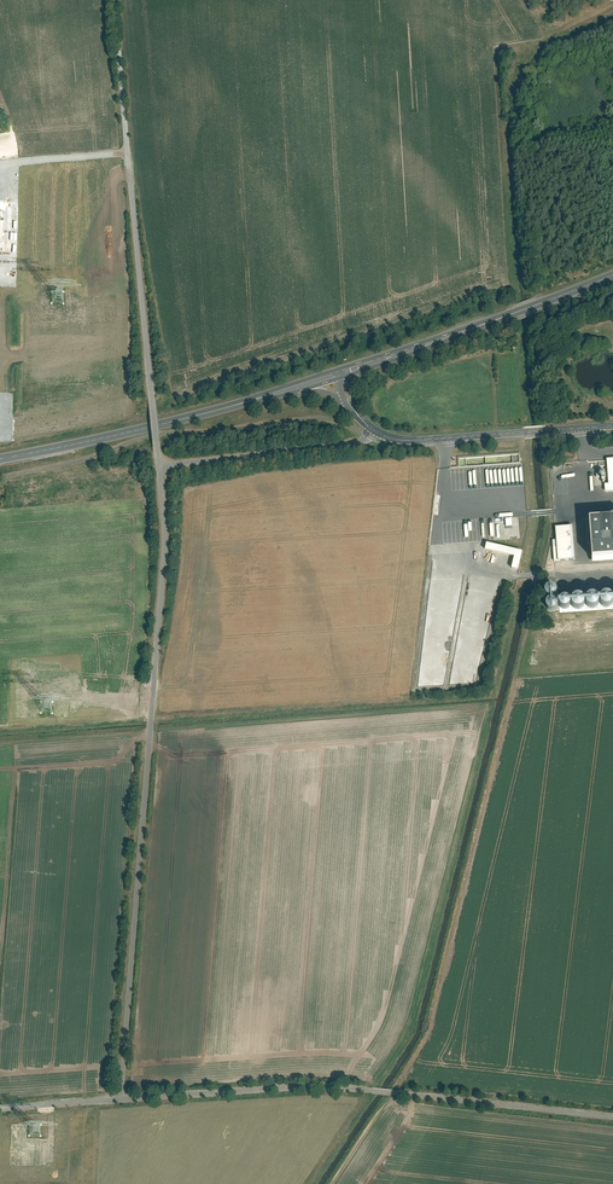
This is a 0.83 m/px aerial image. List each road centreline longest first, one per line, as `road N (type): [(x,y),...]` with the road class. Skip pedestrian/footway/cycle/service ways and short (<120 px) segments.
road 1 (unclassified): [(161,470),(165,558),(120,1100)]
road 2 (unclassified): [(612,1118),(344,1088),(120,1100)]
road 3 (unclassified): [(158,443),(126,133)]
road 4 (primary): [(301,388),(0,459)]
road 5 (primary): [(612,275),(341,375)]
road 6 (tertiary): [(612,426),(416,442),(372,431)]
road 7 (unclassified): [(372,431),(359,442),(161,470)]
road 8 (track): [(126,133),(115,0)]
road 9 (unclassified): [(120,1100),(0,1109)]

